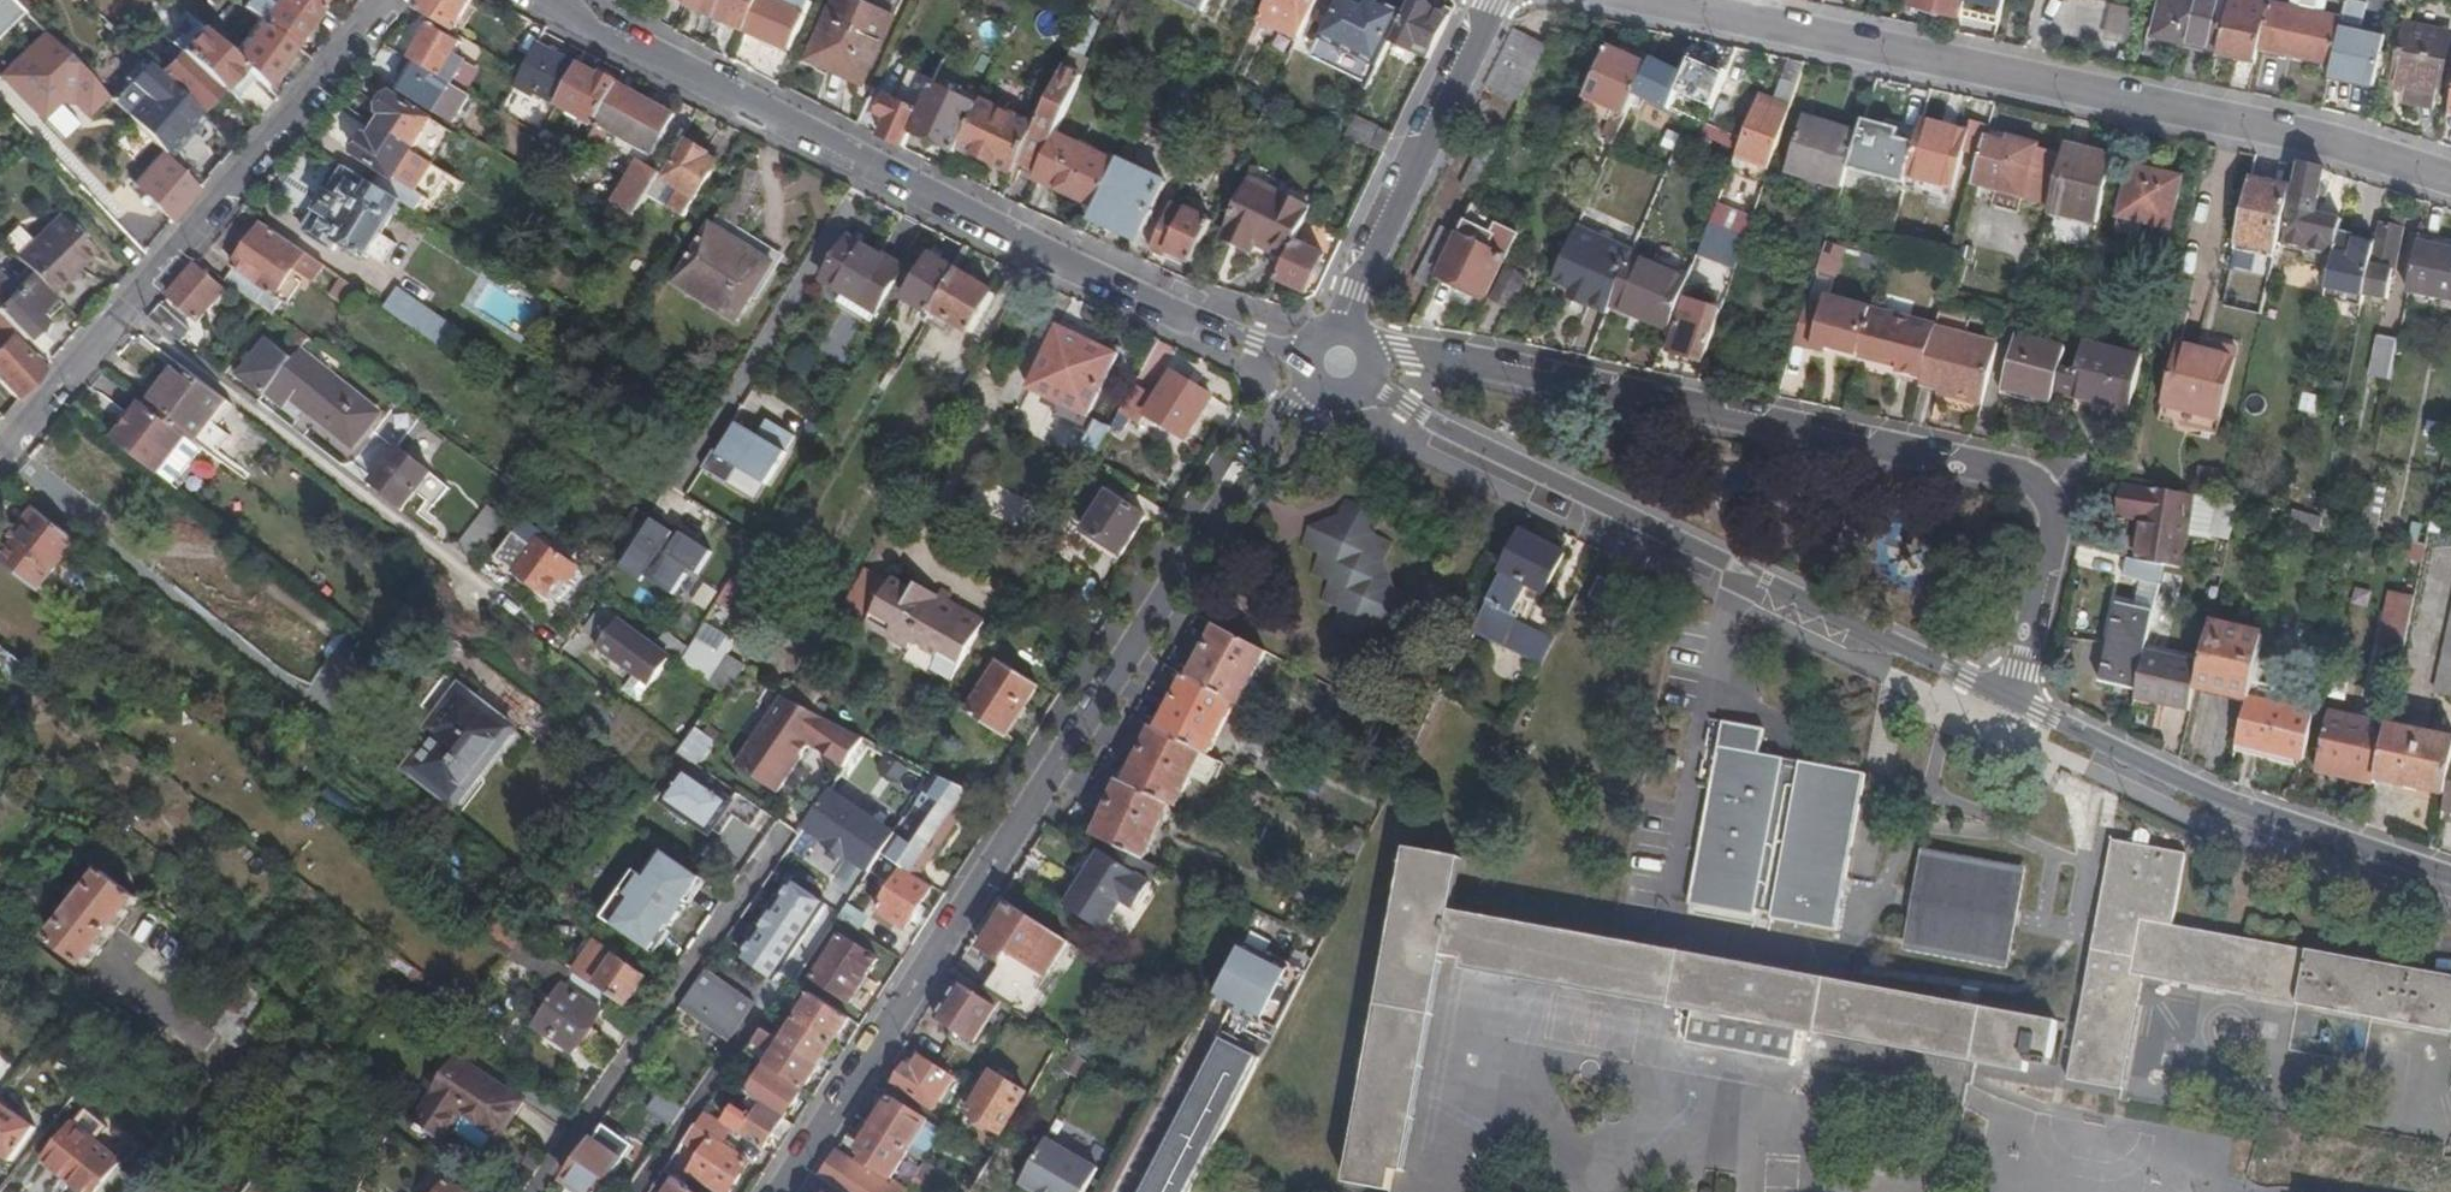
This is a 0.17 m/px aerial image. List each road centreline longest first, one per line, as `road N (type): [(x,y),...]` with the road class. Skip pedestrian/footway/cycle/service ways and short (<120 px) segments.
road 1 (residential): [(778,1191),(1287,408),(1313,385)]
road 2 (residential): [(2006,701),(2059,512),(2030,476),(1407,357),(1375,357)]
road 3 (residential): [(556,0),(594,33),(1184,313),(1307,354)]
road 4 (residential): [(2450,181),(2292,134),(1662,0)]
road 5 (residential): [(1365,388),(2006,701)]
road 6 (residential): [(567,648),(124,305)]
road 7 (residential): [(2006,701),(2221,805),(2450,887)]
road 8 (residential): [(775,830),(644,1020),(551,1191)]
road 9 (residential): [(389,0),(124,305)]
road 10 (residential): [(1345,329),(1354,291),(1490,0)]
road 11 (residential): [(124,305),(0,452)]

